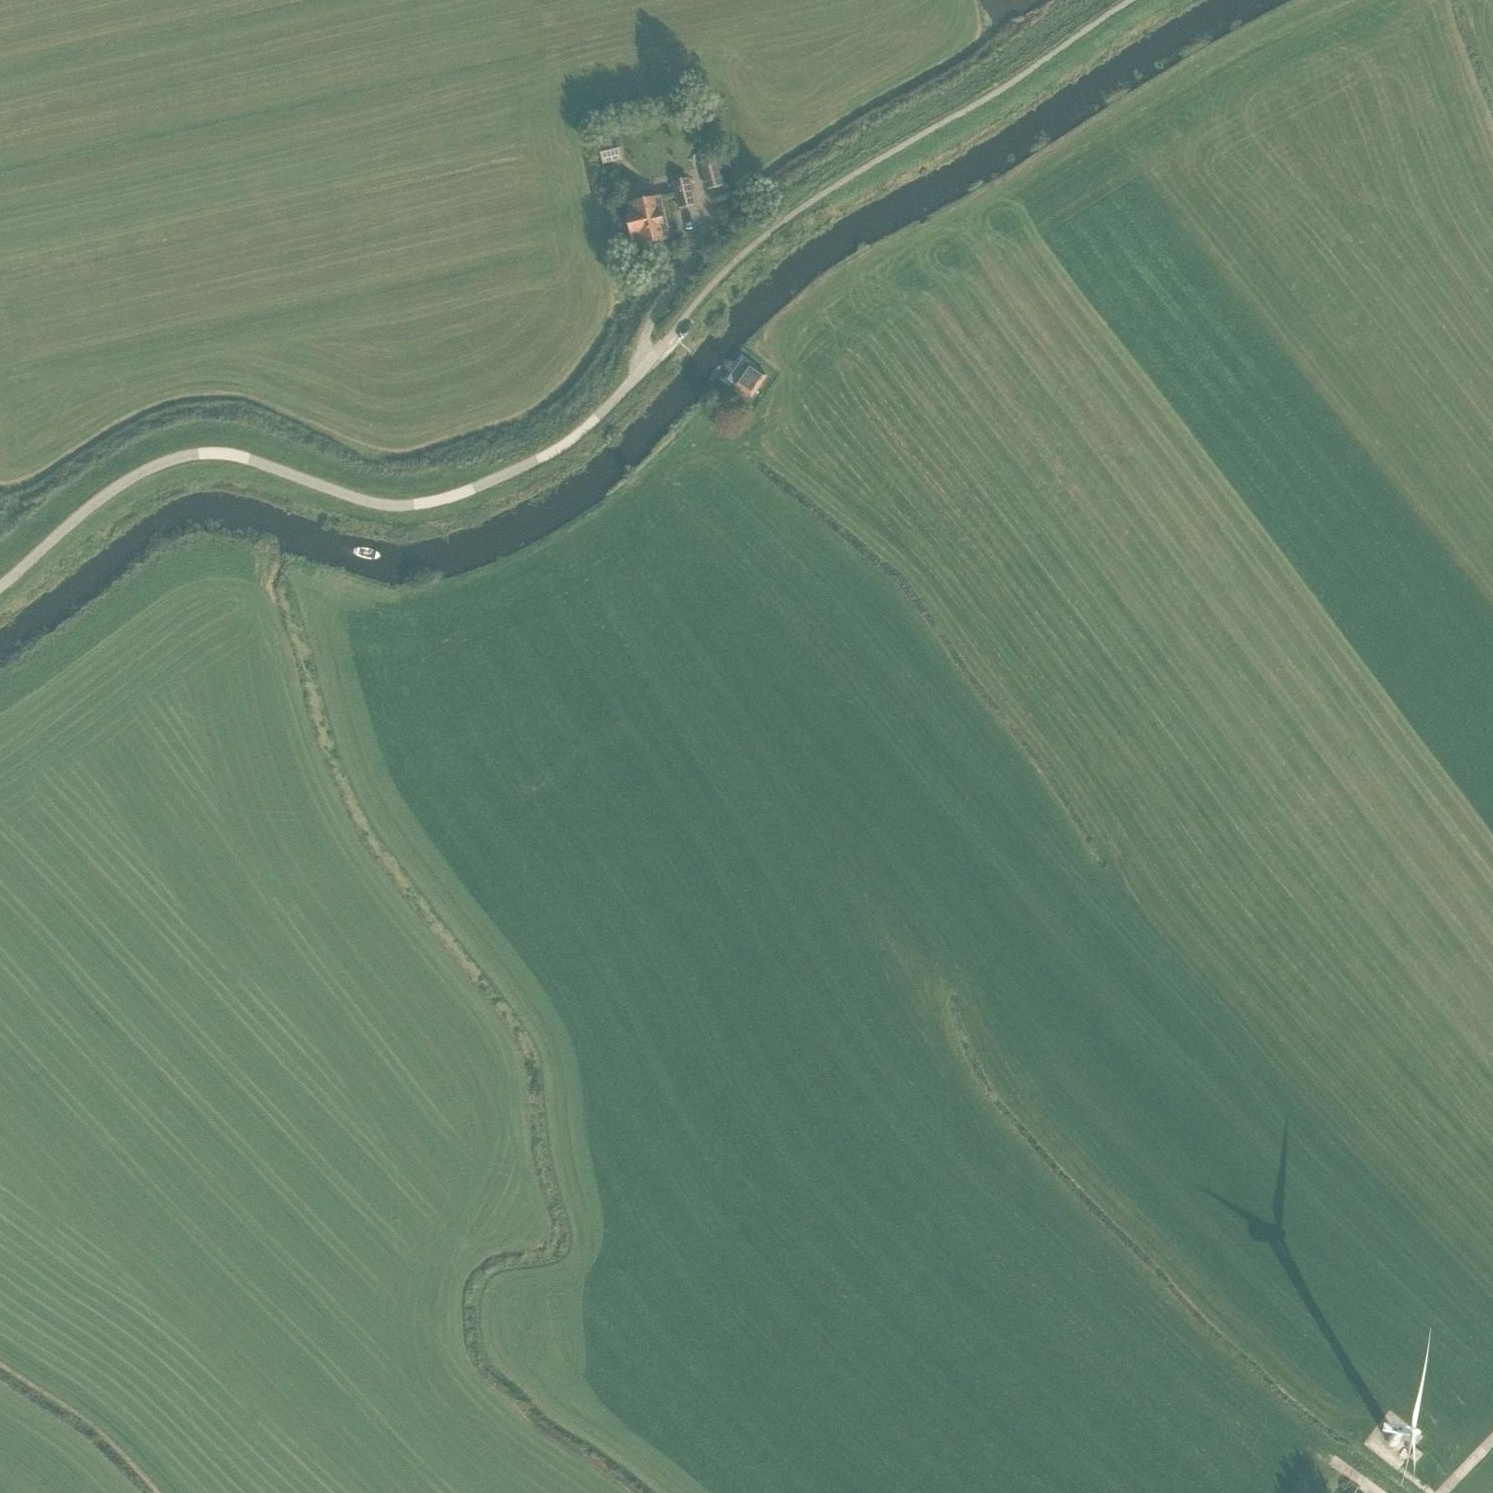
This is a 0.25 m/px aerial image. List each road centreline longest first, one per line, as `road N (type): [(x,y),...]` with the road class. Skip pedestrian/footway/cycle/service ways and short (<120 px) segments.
road 1 (unclassified): [(663,342),(576,436),(447,498),(385,505),(238,456),(199,453),(125,481),(0,584)]

